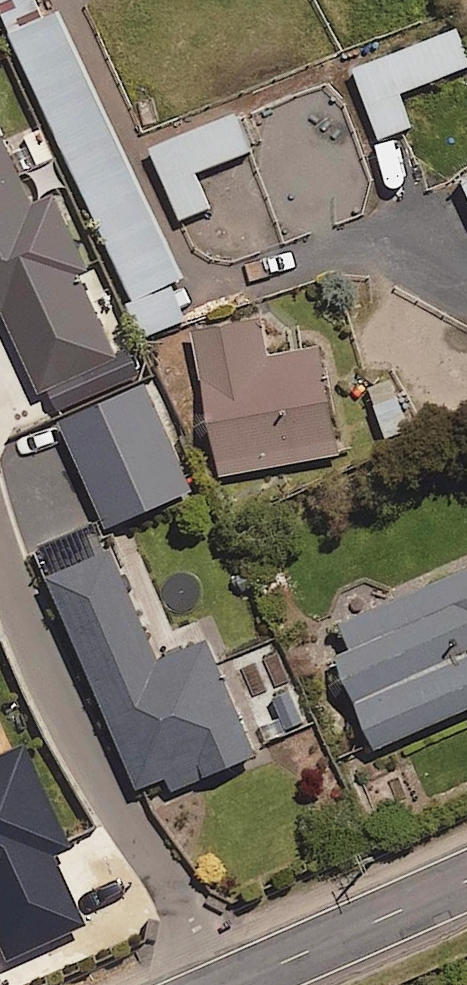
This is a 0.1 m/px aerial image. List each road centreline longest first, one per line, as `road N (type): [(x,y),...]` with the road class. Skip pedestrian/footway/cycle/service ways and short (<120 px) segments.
road 1 (tertiary): [(237,984),(466,883)]

